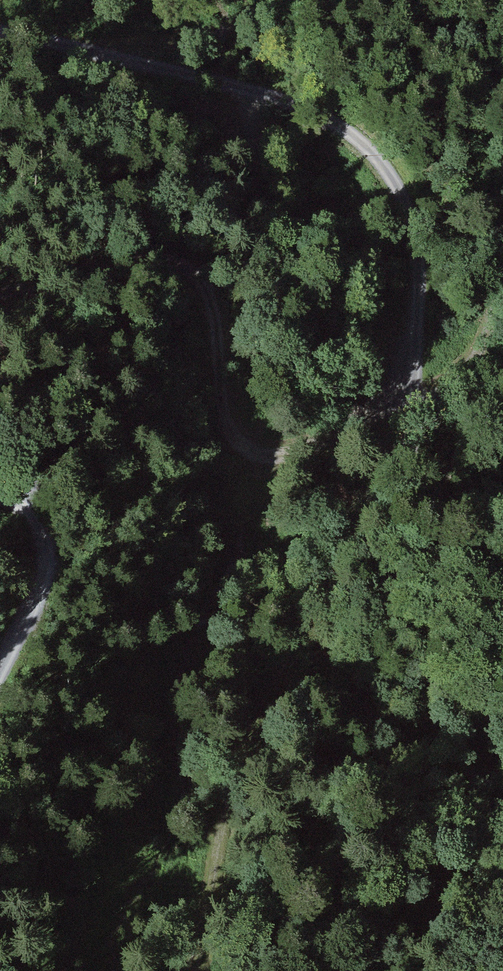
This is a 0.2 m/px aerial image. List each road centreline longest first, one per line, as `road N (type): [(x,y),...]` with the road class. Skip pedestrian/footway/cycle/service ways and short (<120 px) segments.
road 1 (track): [(502,722),(436,683),(405,642),(390,591),(412,391),(418,252),(386,171),(342,127),(108,55),(0,34)]
road 2 (track): [(412,391),(378,454),(340,564),(235,752),(194,970)]
road 3 (track): [(0,288),(148,258),(181,264),(206,288),(224,408),(238,446),(281,464),(412,391)]
road 4 (track): [(0,493),(34,507),(46,550),(43,587),(0,672)]
road 5 (track): [(108,55),(212,35),(267,0)]
road 6 (track): [(412,391),(475,359),(502,290)]

